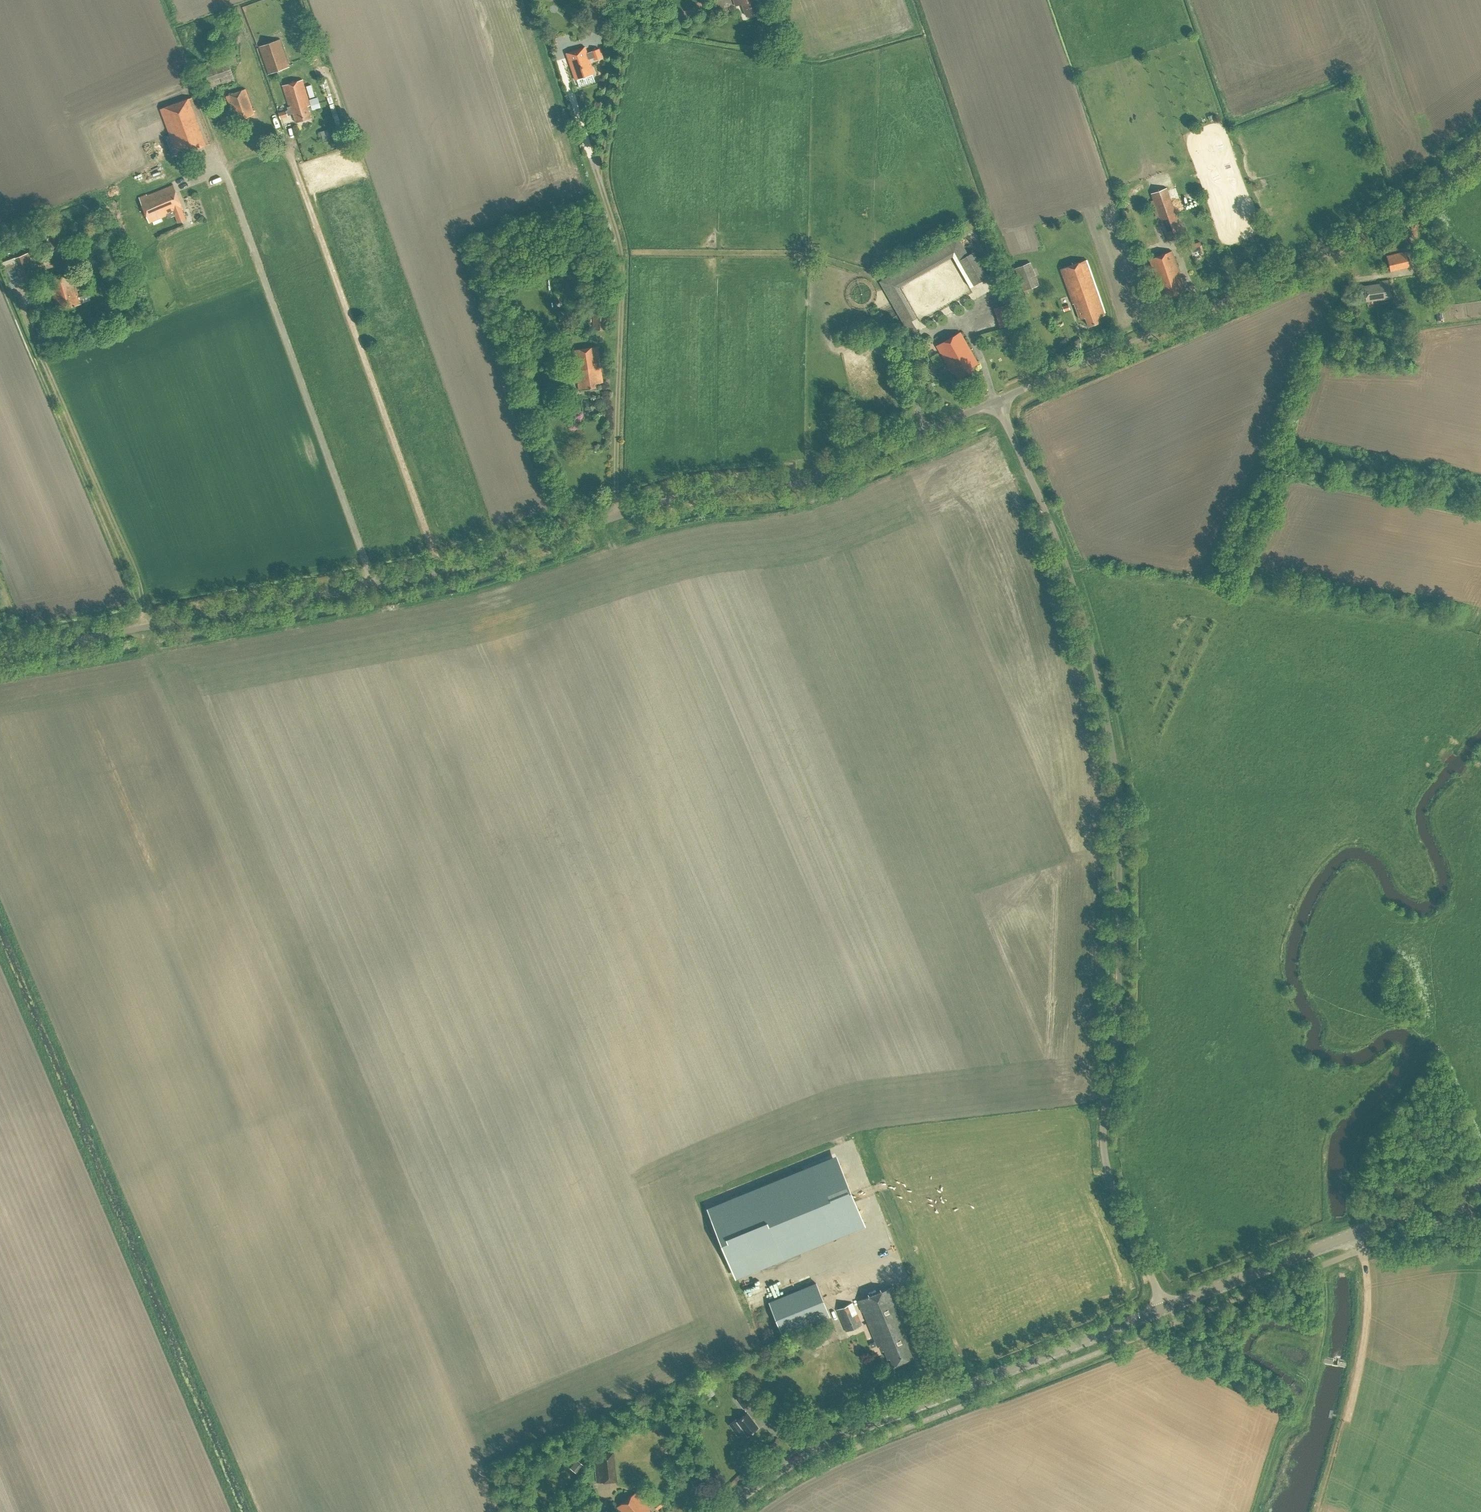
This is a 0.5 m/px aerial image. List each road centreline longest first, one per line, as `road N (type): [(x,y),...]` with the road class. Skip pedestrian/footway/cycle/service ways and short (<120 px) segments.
road 1 (unclassified): [(0,653),(443,570),(672,497),(820,476),(998,399)]
road 2 (unclassified): [(1165,1308),(1112,1179),(1105,1138),(1119,975),(1105,722),(1067,582),(998,399)]
road 3 (unclassified): [(998,399),(1349,243),(1480,149)]
road 4 (secondary): [(720,1511),(835,1437),(1165,1308)]
road 5 (track): [(443,570),(287,148)]
road 6 (track): [(145,625),(0,278)]
road 7 (track): [(140,609),(139,580),(17,290)]
road 8 (track): [(615,516),(622,273),(598,177)]
road 9 (secondary): [(1165,1308),(1480,1184)]
road 10 (unclassified): [(701,32),(626,27),(598,177),(589,152)]
road 11 (track): [(1346,1420),(1366,1305),(1355,1233)]

